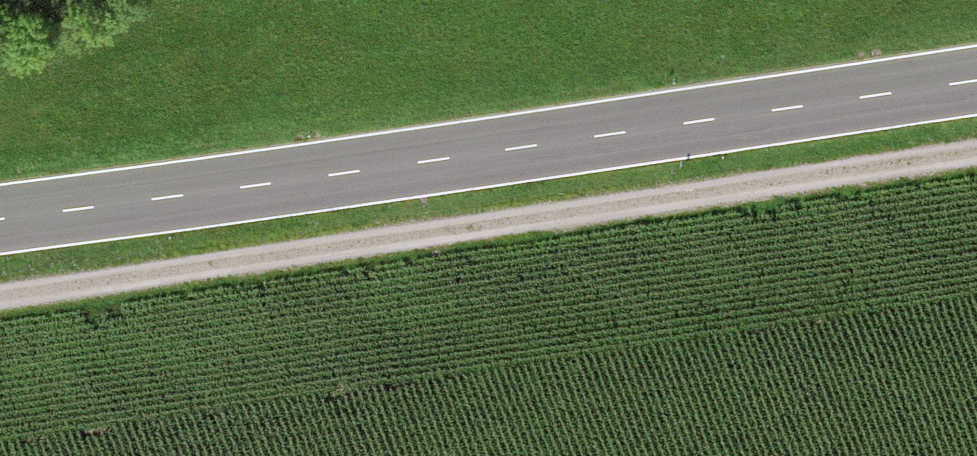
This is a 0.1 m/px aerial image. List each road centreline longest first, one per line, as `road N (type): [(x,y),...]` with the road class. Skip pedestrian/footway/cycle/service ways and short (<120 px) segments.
road 1 (track): [(976,155),(0,295)]
road 2 (primary): [(0,223),(976,86)]

